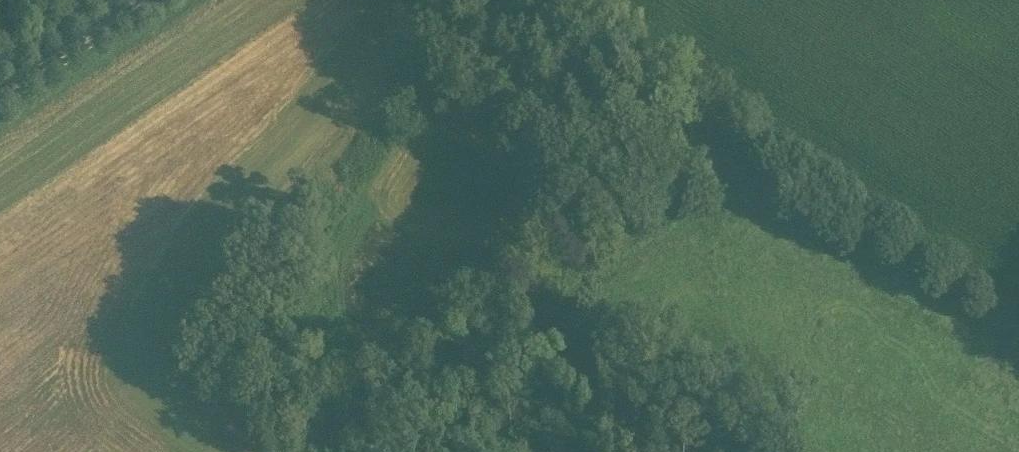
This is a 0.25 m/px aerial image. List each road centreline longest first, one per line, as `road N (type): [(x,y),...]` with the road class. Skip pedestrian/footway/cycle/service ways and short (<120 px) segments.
road 1 (track): [(600,325),(425,315),(395,324),(339,394),(321,451)]
road 2 (track): [(0,95),(141,0)]

